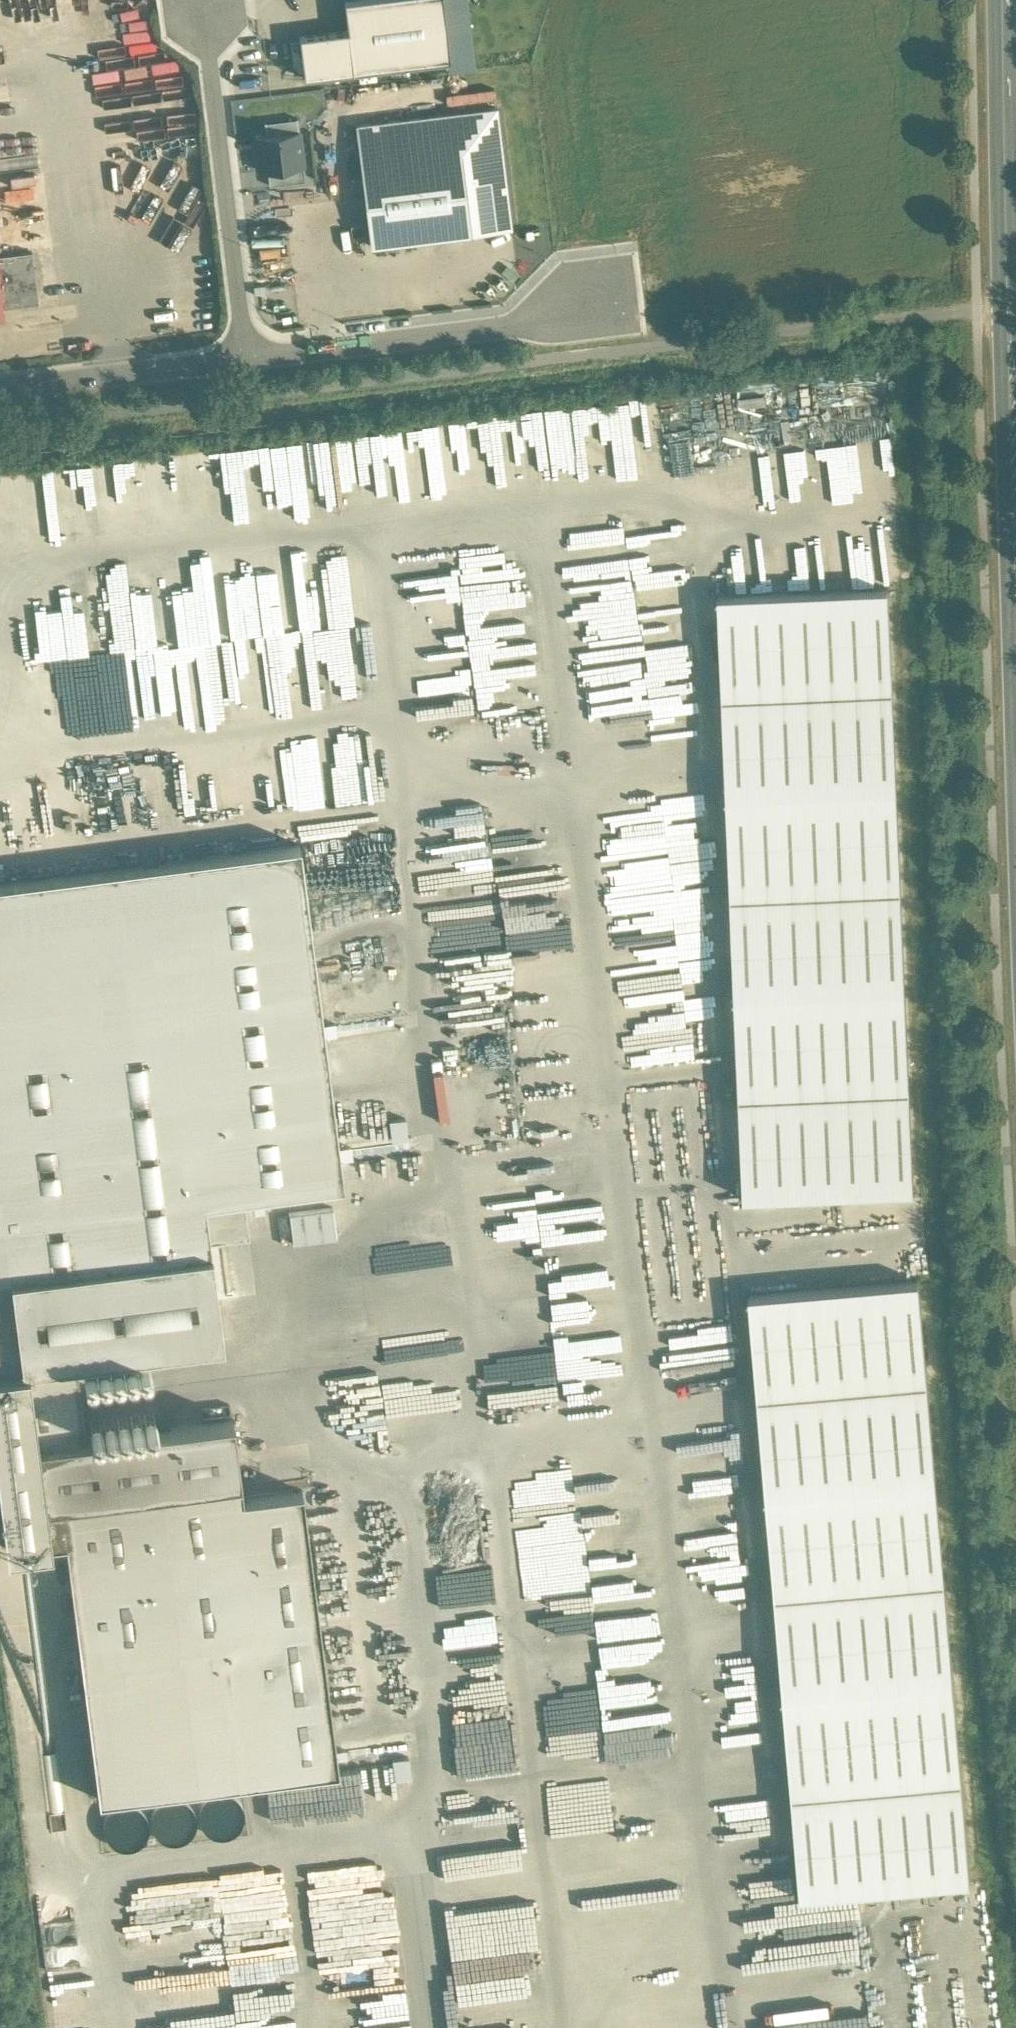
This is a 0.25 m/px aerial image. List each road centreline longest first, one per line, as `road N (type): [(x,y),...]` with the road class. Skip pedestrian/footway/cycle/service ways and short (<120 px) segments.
road 1 (primary): [(1007,0),(1005,293),(1015,550)]
road 2 (unclassified): [(245,355),(589,312)]
road 3 (unclassified): [(245,355),(205,13)]
road 4 (unclassified): [(0,386),(245,355)]

